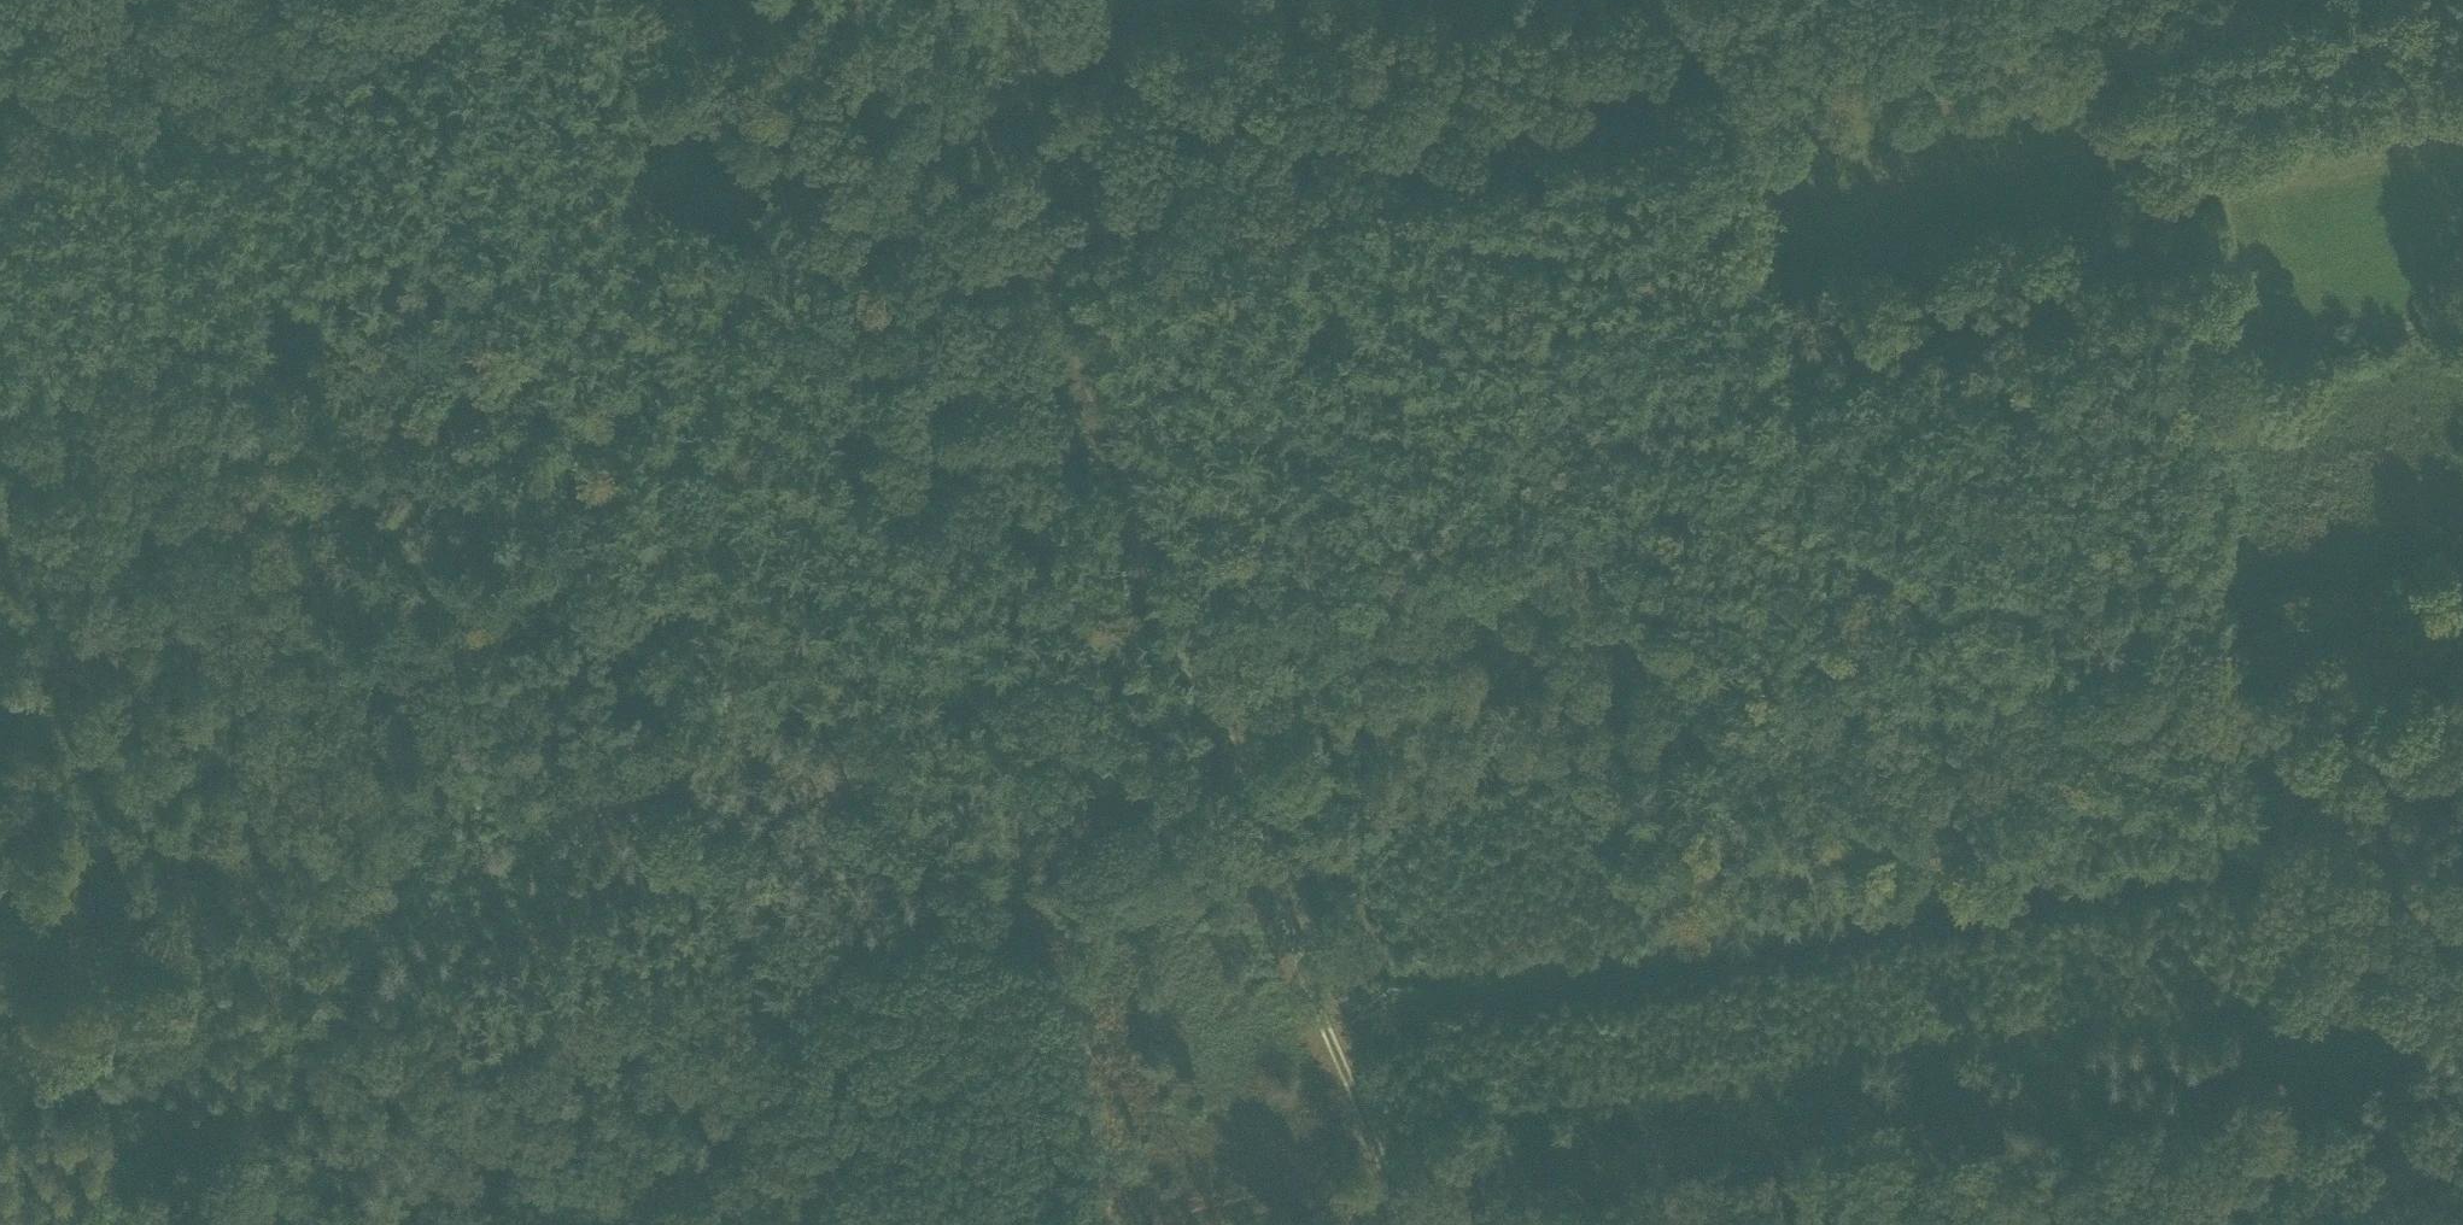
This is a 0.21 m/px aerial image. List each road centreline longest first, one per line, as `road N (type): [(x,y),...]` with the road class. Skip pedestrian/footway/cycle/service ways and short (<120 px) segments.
road 1 (track): [(444,0),(512,231),(793,1021),(1257,826)]
road 2 (track): [(1015,0),(1053,269),(1108,453),(1257,826),(1298,963),(1401,1224)]
road 3 (track): [(1108,453),(1744,286)]

